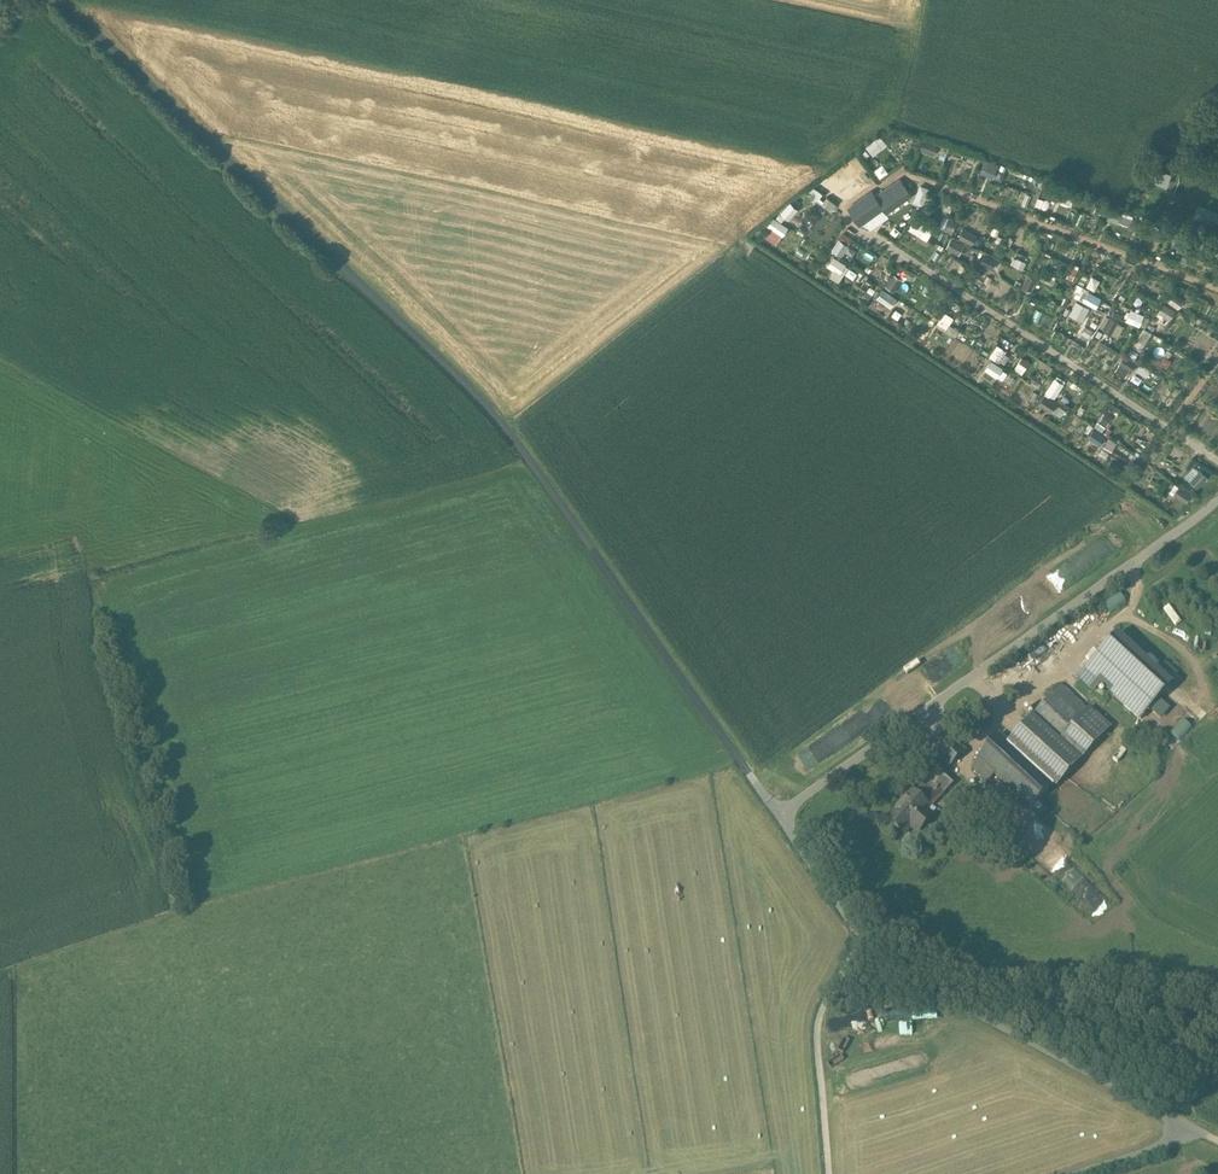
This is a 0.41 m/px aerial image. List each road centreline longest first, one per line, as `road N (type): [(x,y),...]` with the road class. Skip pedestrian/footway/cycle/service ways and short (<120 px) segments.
road 1 (residential): [(782,813),(486,395),(62,0)]
road 2 (unclassified): [(1217,499),(782,813)]
road 3 (residential): [(1077,1173),(1178,1142),(1188,1128),(897,969),(867,942)]
road 4 (unclassified): [(867,942),(817,1023),(827,1173)]
road 5 (residential): [(867,942),(782,813)]

